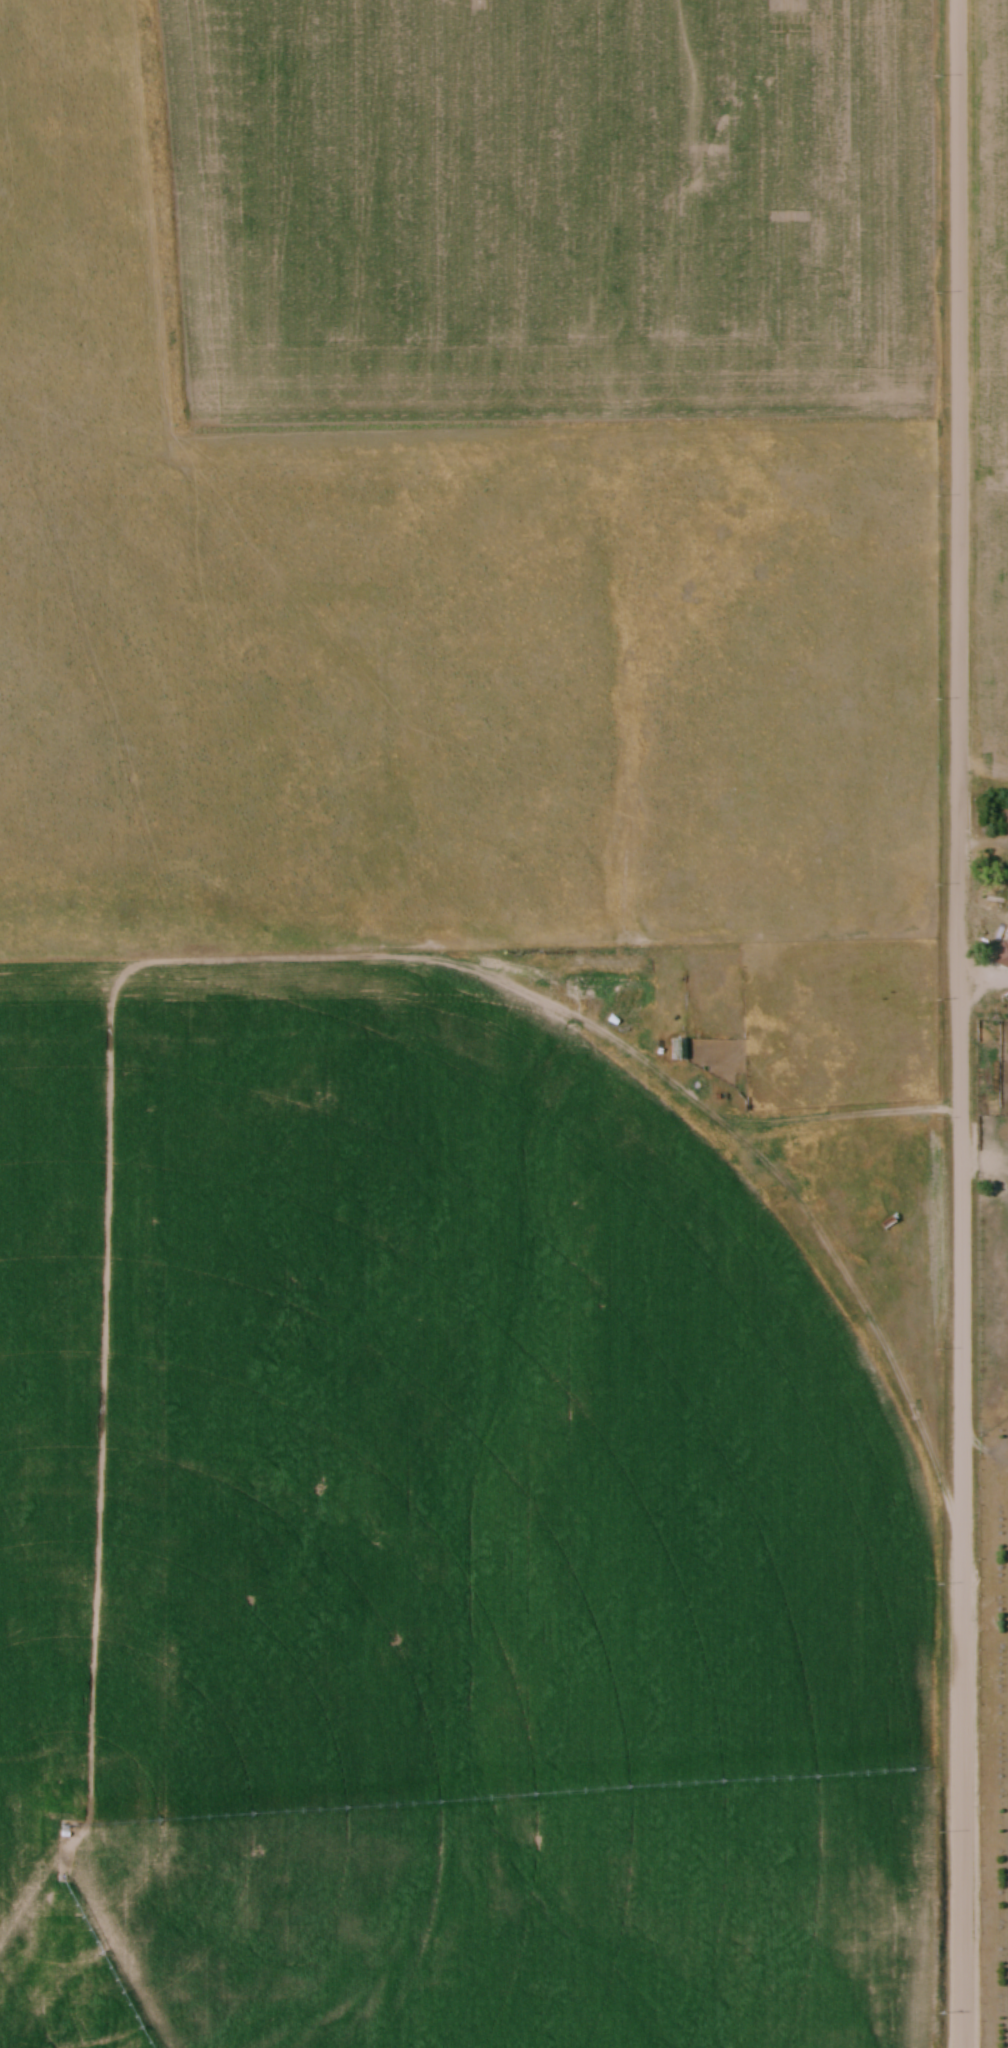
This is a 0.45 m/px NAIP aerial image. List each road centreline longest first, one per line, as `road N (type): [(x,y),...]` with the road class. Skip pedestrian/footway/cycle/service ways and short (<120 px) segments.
road 1 (residential): [(959,2047),(955,0)]

